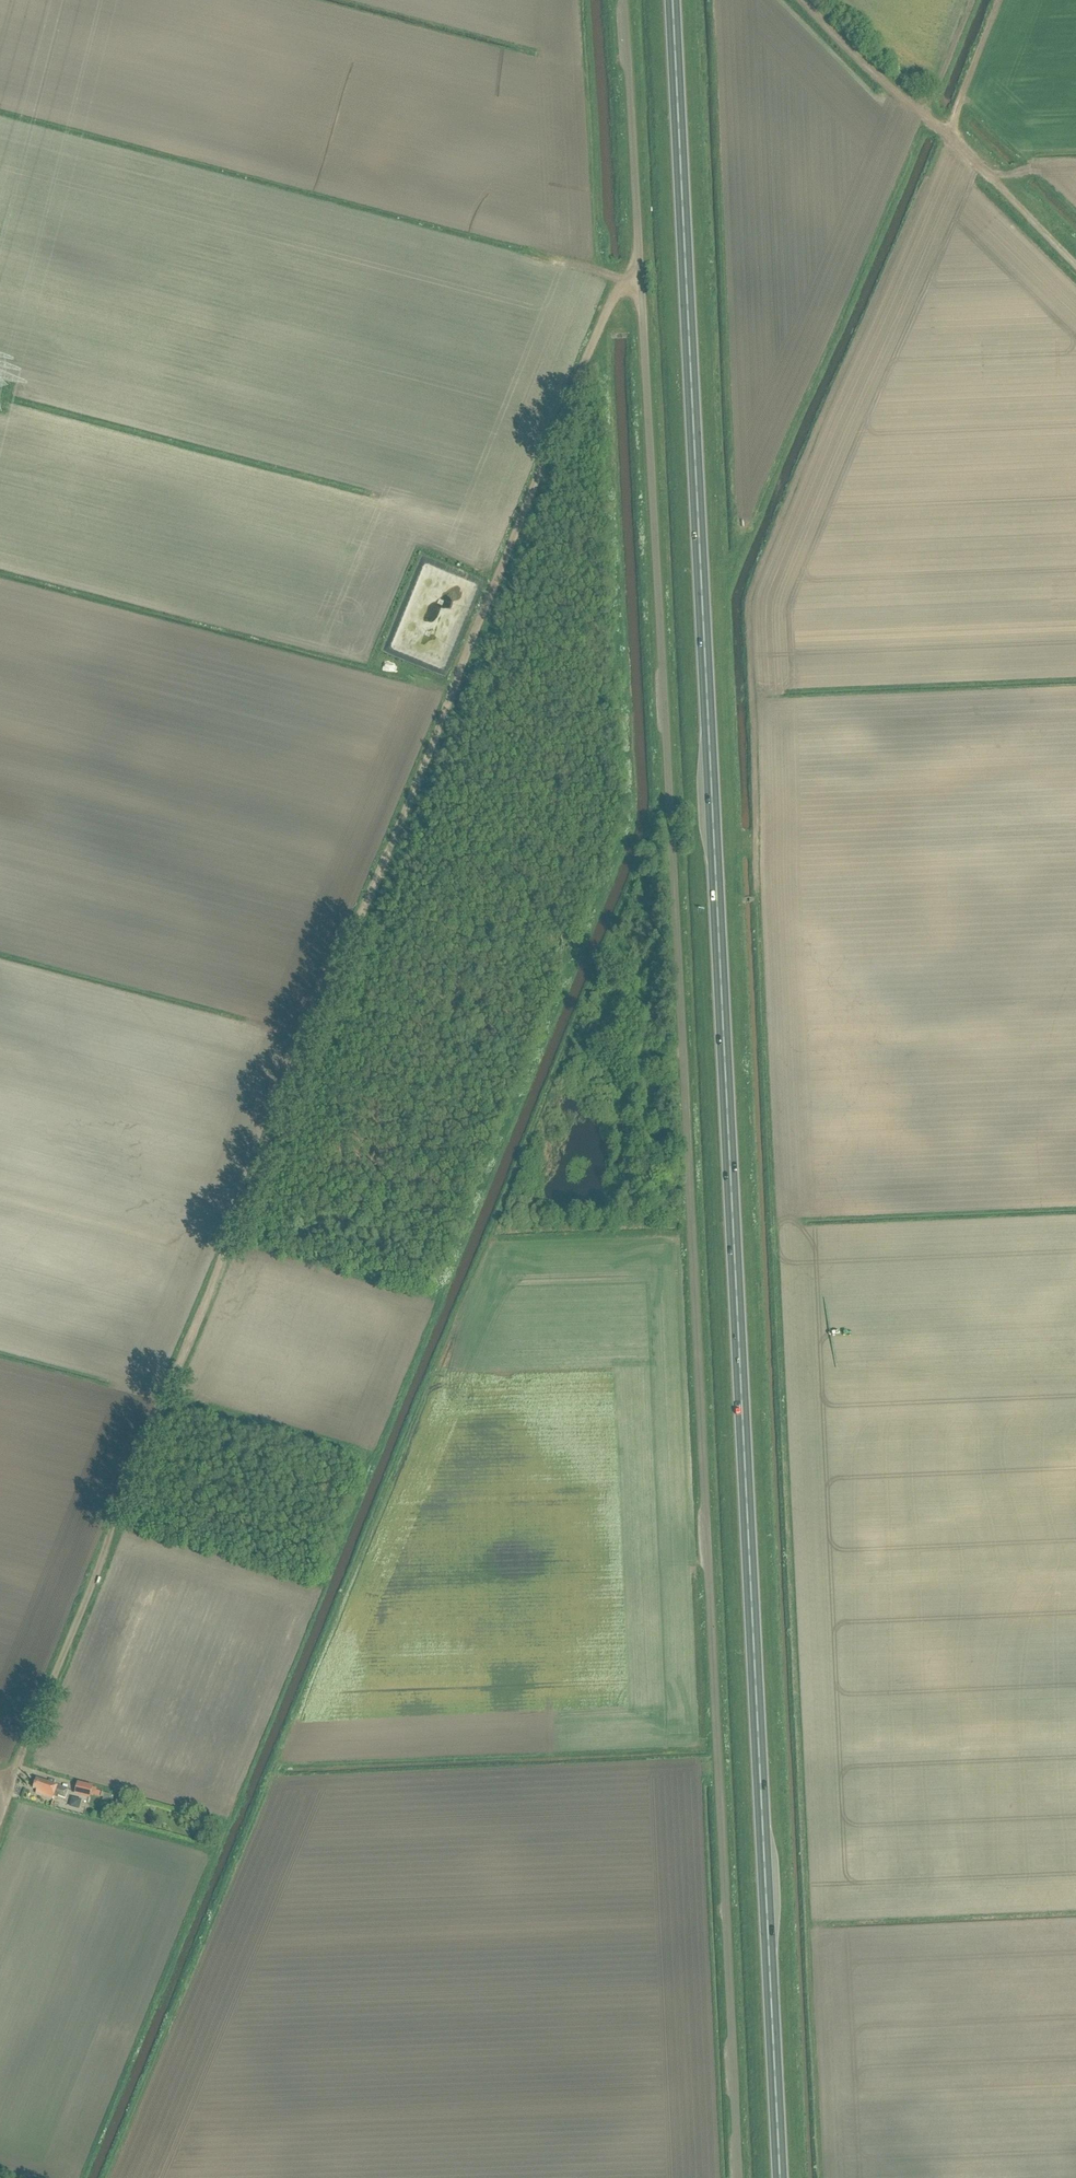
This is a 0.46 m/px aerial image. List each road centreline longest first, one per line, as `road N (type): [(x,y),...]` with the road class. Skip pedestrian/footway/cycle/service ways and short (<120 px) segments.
road 1 (unclassified): [(737,2177),(623,0)]
road 2 (trunk): [(780,2177),(672,0)]
road 3 (track): [(10,1784),(620,282),(641,283)]
road 4 (track): [(1000,0),(947,133),(1075,267)]

